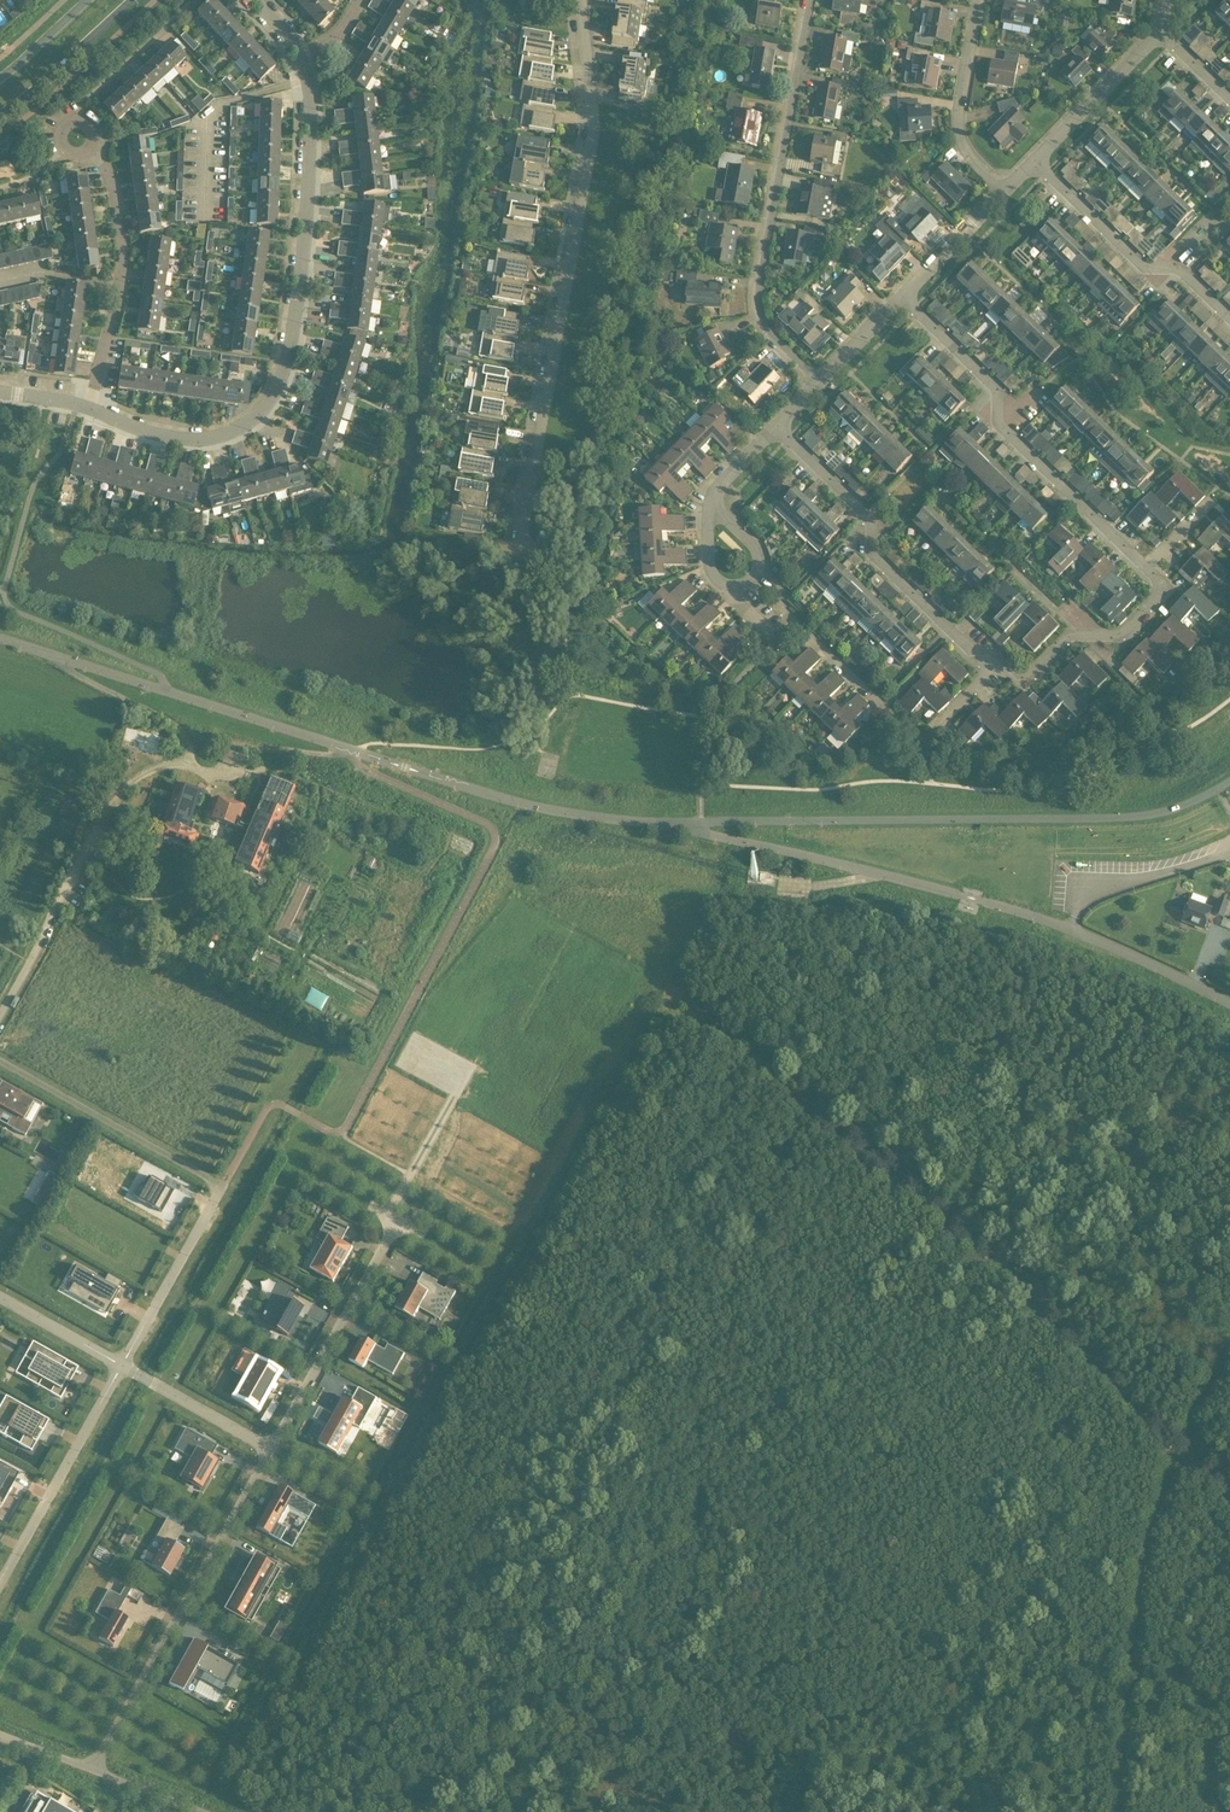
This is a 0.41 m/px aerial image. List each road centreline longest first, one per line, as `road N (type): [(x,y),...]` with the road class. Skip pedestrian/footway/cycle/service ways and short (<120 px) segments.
road 1 (unclassified): [(1229,1005),(1067,928),(972,898),(678,826),(528,807),(0,639)]
road 2 (residential): [(543,554),(521,544),(594,126),(580,0)]
road 3 (residential): [(93,409),(192,440),(241,427),(271,397),(292,338),(311,181),(310,82),(299,52)]
road 4 (residential): [(0,1060),(222,1185),(122,1365)]
road 5 (residential): [(821,386),(773,337),(760,287),(808,0)]
road 6 (residential): [(1147,571),(1003,428),(993,385),(904,299)]
road 7 (residential): [(271,1449),(92,1769)]
road 8 (track): [(190,743),(191,761),(146,771),(110,809),(0,1016)]
road 9 (residential): [(1002,658),(966,646),(879,562),(862,506),(781,430)]
road 10 (residential): [(93,409),(125,273),(122,220),(100,149)]
road 11 (residential): [(397,1223),(271,1449)]
road 12 (residential): [(1229,319),(1183,272),(1139,263),(1036,162)]
road 13 (residential): [(122,1365),(0,1584)]
road 14 (residential): [(1006,192),(965,145),(961,122),(981,0)]
road 15 (residential): [(875,700),(804,630),(777,639),(730,592)]
road 16 (residential): [(1036,162),(1163,32)]
road 17 (tertiary): [(0,112),(131,0)]
road 18 (residential): [(122,1365),(271,1449)]
road 19 (residential): [(904,299),(1006,192)]
road 20 (residential): [(0,1297),(122,1365)]
road 21 (residential): [(730,592),(761,573),(758,550),(719,513),(714,496)]
road 22 (residential): [(1078,635),(1124,631),(1157,595),(1147,571)]
road 23 (residential): [(100,149),(93,122),(79,118),(62,126),(65,156),(94,157)]

